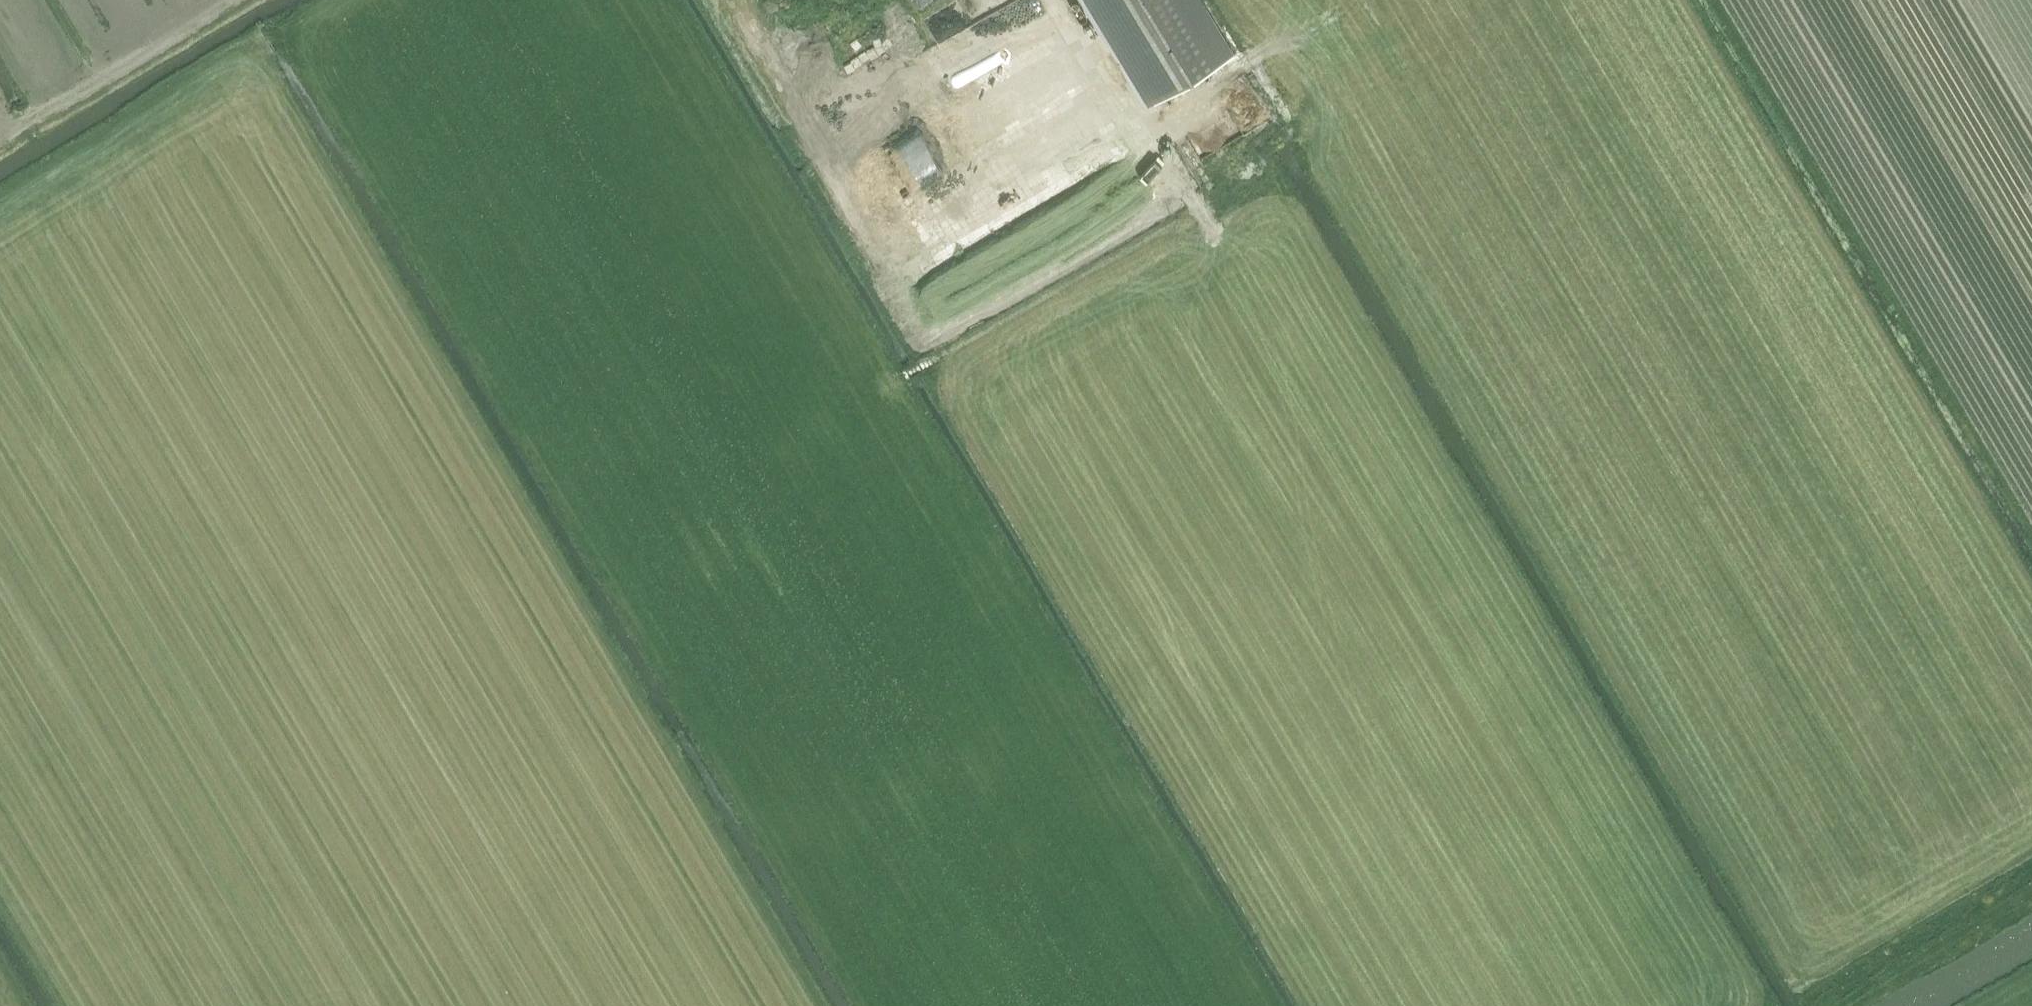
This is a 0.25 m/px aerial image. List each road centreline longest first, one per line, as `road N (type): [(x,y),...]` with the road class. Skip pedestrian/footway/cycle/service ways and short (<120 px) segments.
road 1 (track): [(0,134),(227,0)]

